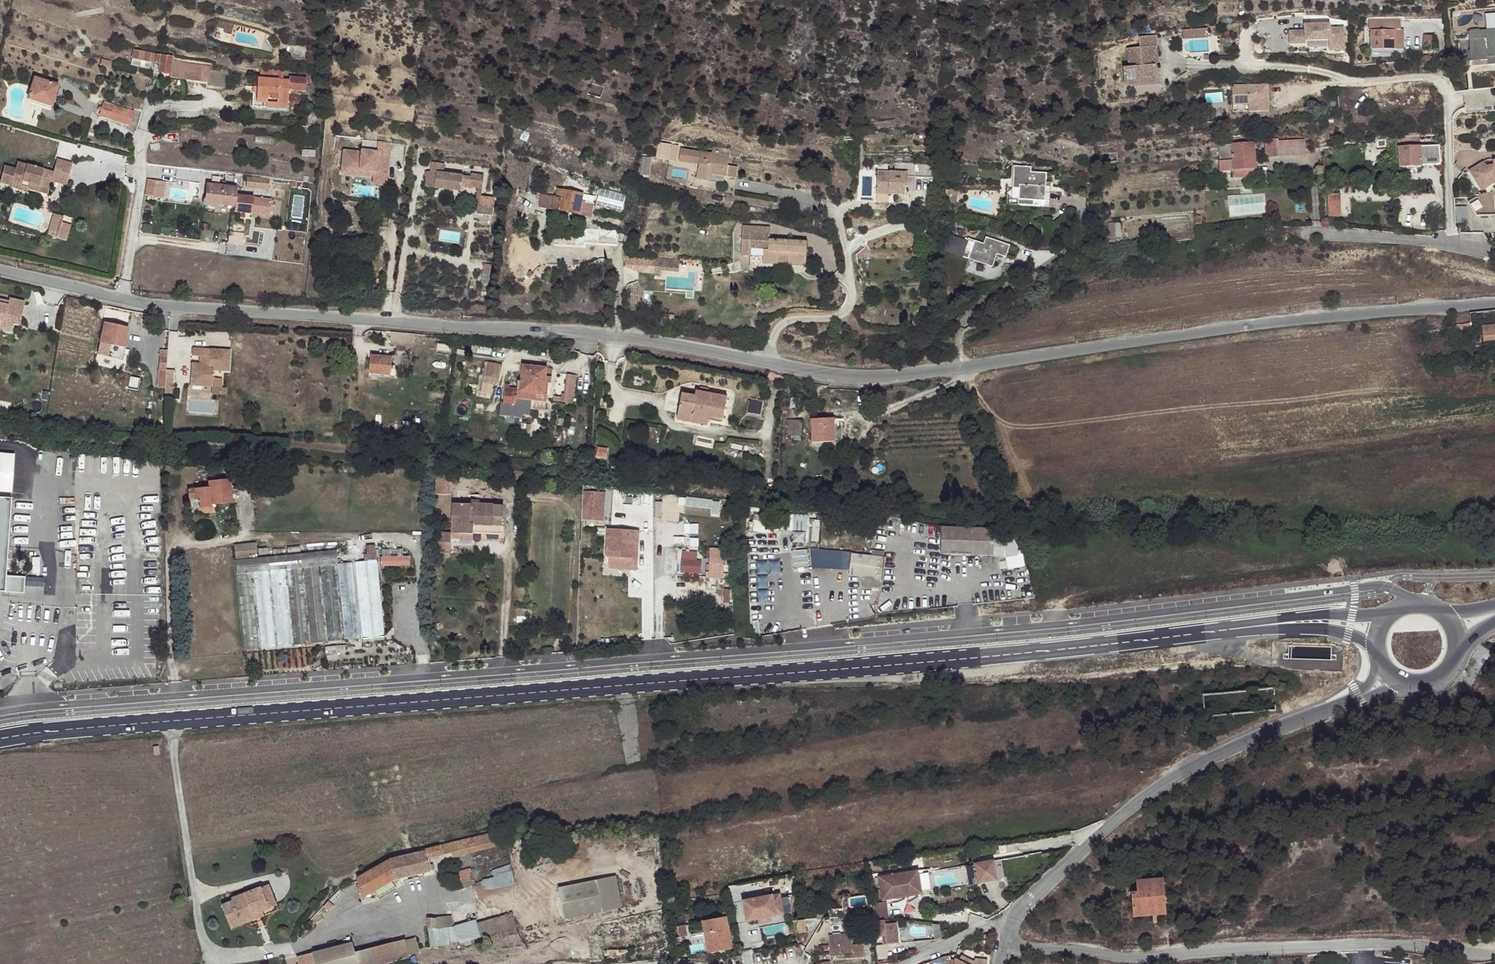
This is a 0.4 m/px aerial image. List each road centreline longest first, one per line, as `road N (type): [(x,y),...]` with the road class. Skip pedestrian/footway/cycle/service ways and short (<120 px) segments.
road 1 (secondary): [(1295,622),(971,661),(170,721)]
road 2 (tertiary): [(0,270),(171,308),(628,338),(765,364)]
road 3 (residential): [(957,370),(957,350),(970,332),(1007,307),(1149,248),(1320,231),(1449,243)]
road 4 (tertiary): [(957,370),(1494,304)]
road 5 (unclassified): [(170,721),(200,927),(212,954),(233,958),(304,943),(402,907),(474,896)]
road 6 (unclassified): [(1392,674),(1133,802),(1005,927)]
road 7 (residential): [(1196,62),(1435,78),(1447,114),(1449,243)]
road 8 (unclassified): [(1365,946),(1124,956),(1002,945)]
road 9 (tertiary): [(765,364),(840,382),(957,370)]
road 10 (secondary): [(170,721),(0,739)]
road 11 (residential): [(765,364),(781,324),(845,314),(853,304),(852,270)]
road 12 (unclassified): [(1494,952),(1365,946)]

